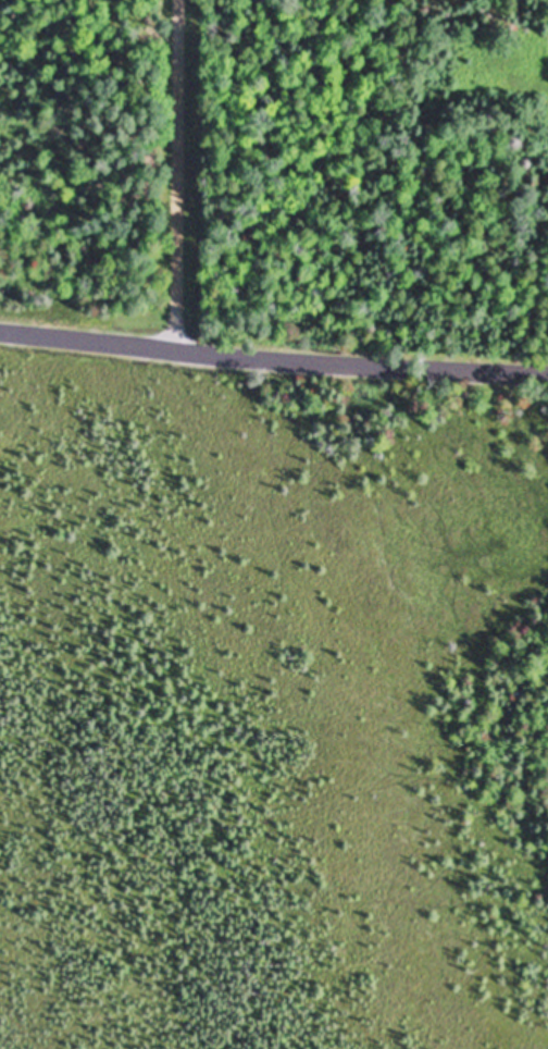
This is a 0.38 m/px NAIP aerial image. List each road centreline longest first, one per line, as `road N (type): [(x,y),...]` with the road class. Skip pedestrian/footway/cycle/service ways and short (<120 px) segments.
road 1 (residential): [(0,335),(547,378)]
road 2 (residential): [(176,354),(180,0)]

